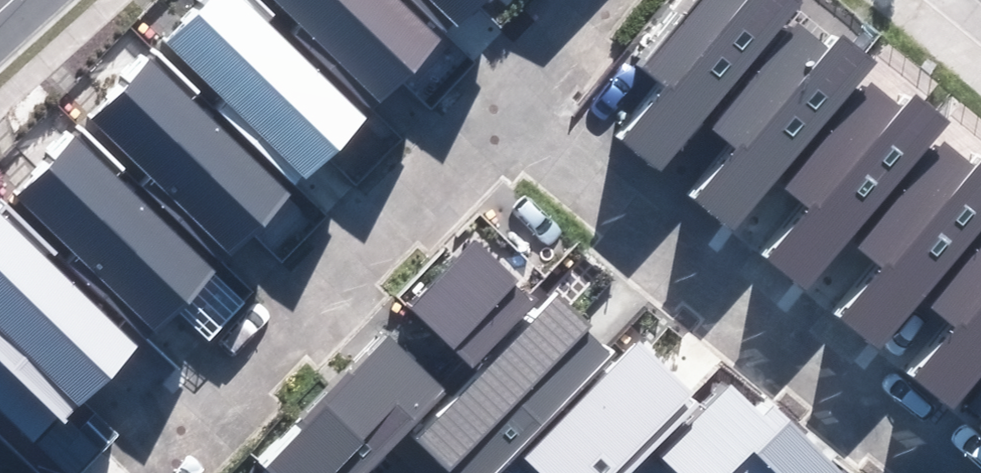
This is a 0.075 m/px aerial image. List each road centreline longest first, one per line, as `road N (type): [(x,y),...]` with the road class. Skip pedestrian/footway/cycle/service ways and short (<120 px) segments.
road 1 (residential): [(473,93),(908,472)]
road 2 (residential): [(473,93),(167,417)]
road 3 (residential): [(560,0),(473,93)]

